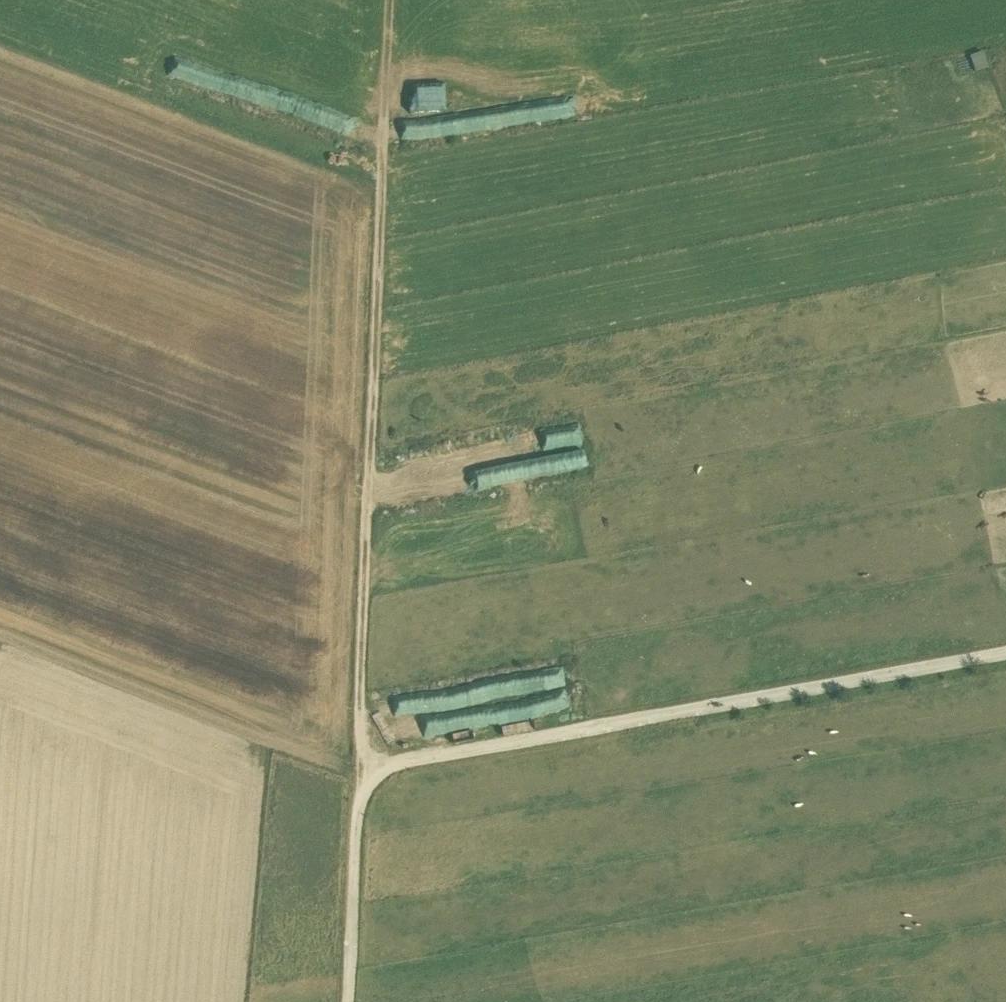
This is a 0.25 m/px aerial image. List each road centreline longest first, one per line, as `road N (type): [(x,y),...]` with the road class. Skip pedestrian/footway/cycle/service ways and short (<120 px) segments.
road 1 (track): [(1005,656),(360,776),(348,1001)]
road 2 (track): [(360,776),(392,0)]

